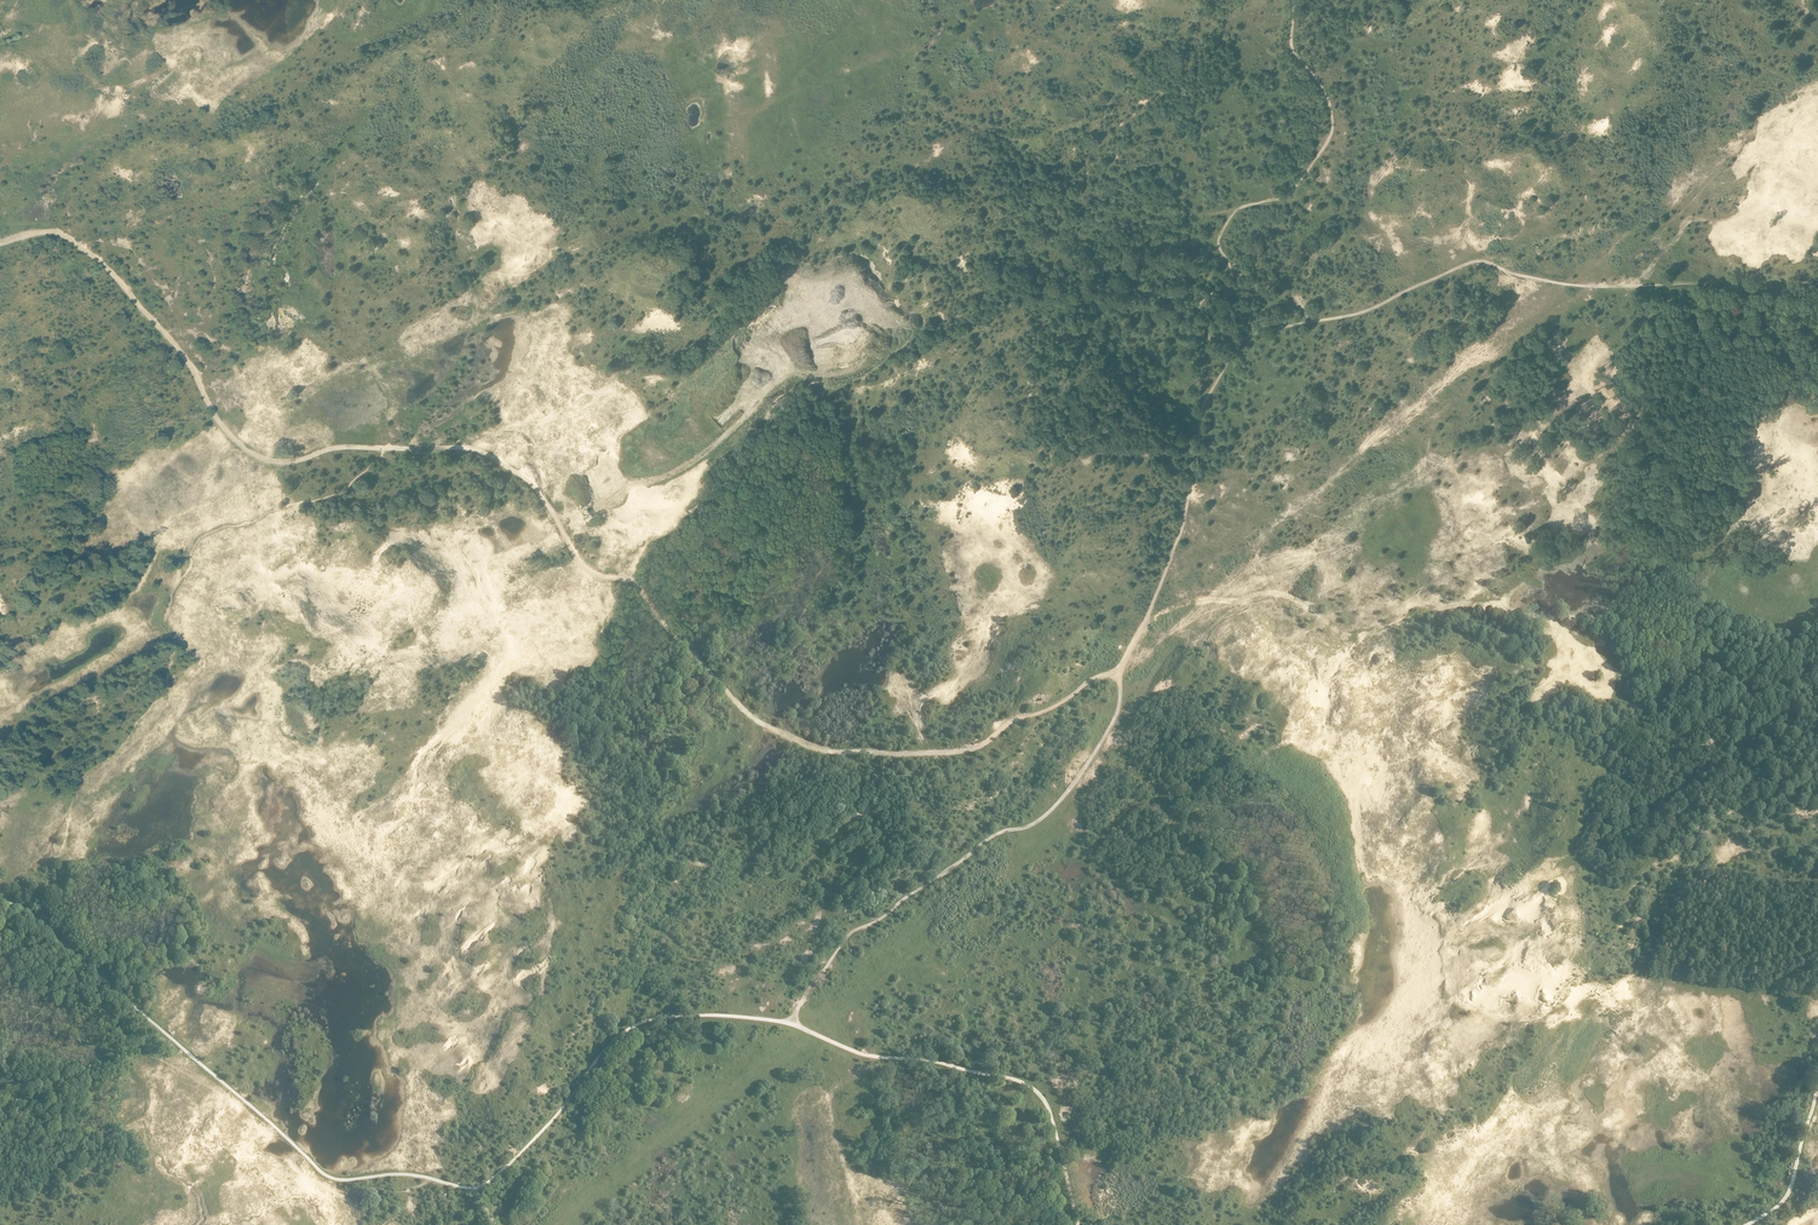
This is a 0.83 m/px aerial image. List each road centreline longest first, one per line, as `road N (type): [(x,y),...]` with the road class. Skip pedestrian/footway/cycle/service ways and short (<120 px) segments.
road 1 (track): [(1292,0),(1292,50),(1326,93),(1332,133),(1289,194),(1240,208),(1220,234),(1231,279),(1198,313),(1225,367)]

